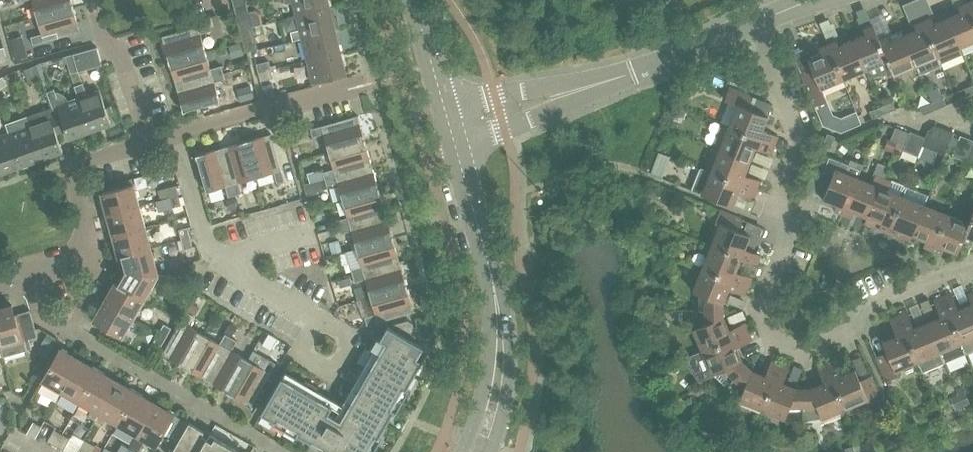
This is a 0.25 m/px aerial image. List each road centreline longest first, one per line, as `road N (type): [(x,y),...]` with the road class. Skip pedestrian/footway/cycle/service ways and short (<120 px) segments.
road 1 (residential): [(972,270),(864,311),(858,328),(803,352),(772,339),(760,309),(788,234),(775,205),(799,142),(750,23)]
road 2 (residential): [(320,321),(212,263),(175,132)]
road 3 (residential): [(73,323),(290,451)]
road 4 (tertiary): [(450,125),(489,259),(501,346)]
road 5 (unclassified): [(634,71),(450,125)]
road 6 (residential): [(175,132),(347,88)]
road 7 (residential): [(140,142),(95,0)]
road 8 (residential): [(89,244),(78,164),(140,142)]
road 9 (tertiary): [(414,0),(450,125)]
road 10 (unclassified): [(634,71),(750,23)]

